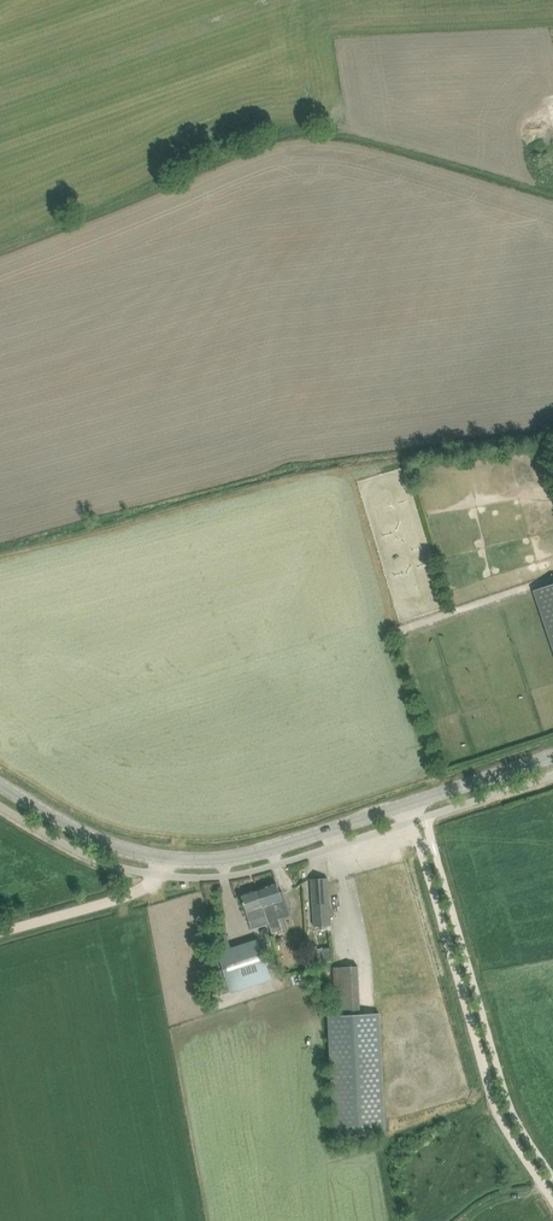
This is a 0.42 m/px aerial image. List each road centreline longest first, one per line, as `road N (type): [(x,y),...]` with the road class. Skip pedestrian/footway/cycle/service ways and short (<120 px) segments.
road 1 (track): [(552,1200),(500,1113),(407,804)]
road 2 (tertiary): [(420,801),(249,855),(187,861)]
road 3 (tertiary): [(187,861),(72,827),(0,783)]
road 4 (unclassified): [(0,930),(140,892),(187,861)]
road 5 (tertiary): [(420,801),(552,756)]

